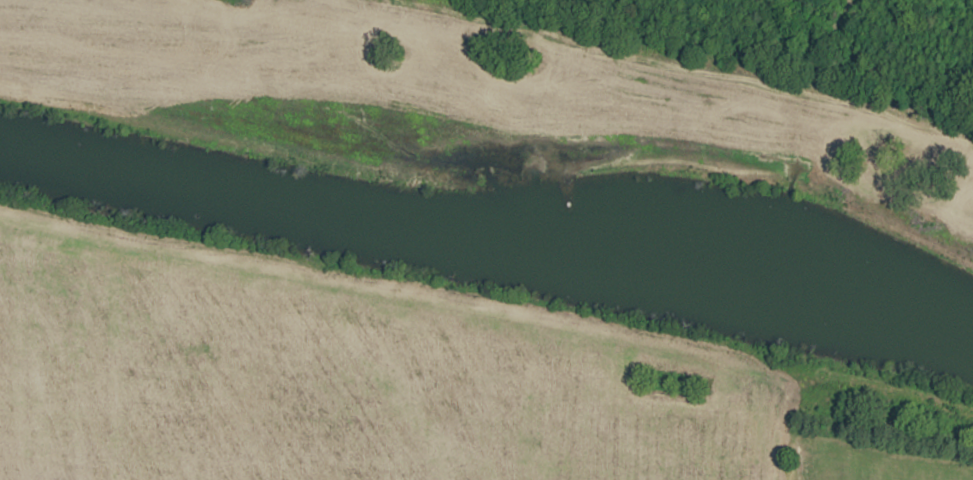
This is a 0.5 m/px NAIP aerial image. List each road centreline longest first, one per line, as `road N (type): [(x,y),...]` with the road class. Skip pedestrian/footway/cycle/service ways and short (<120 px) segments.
road 1 (residential): [(972,267),(841,204),(704,164),(648,159),(378,176),(0,98)]
road 2 (residential): [(0,205),(799,370),(972,417)]
road 3 (residential): [(420,0),(972,141)]

